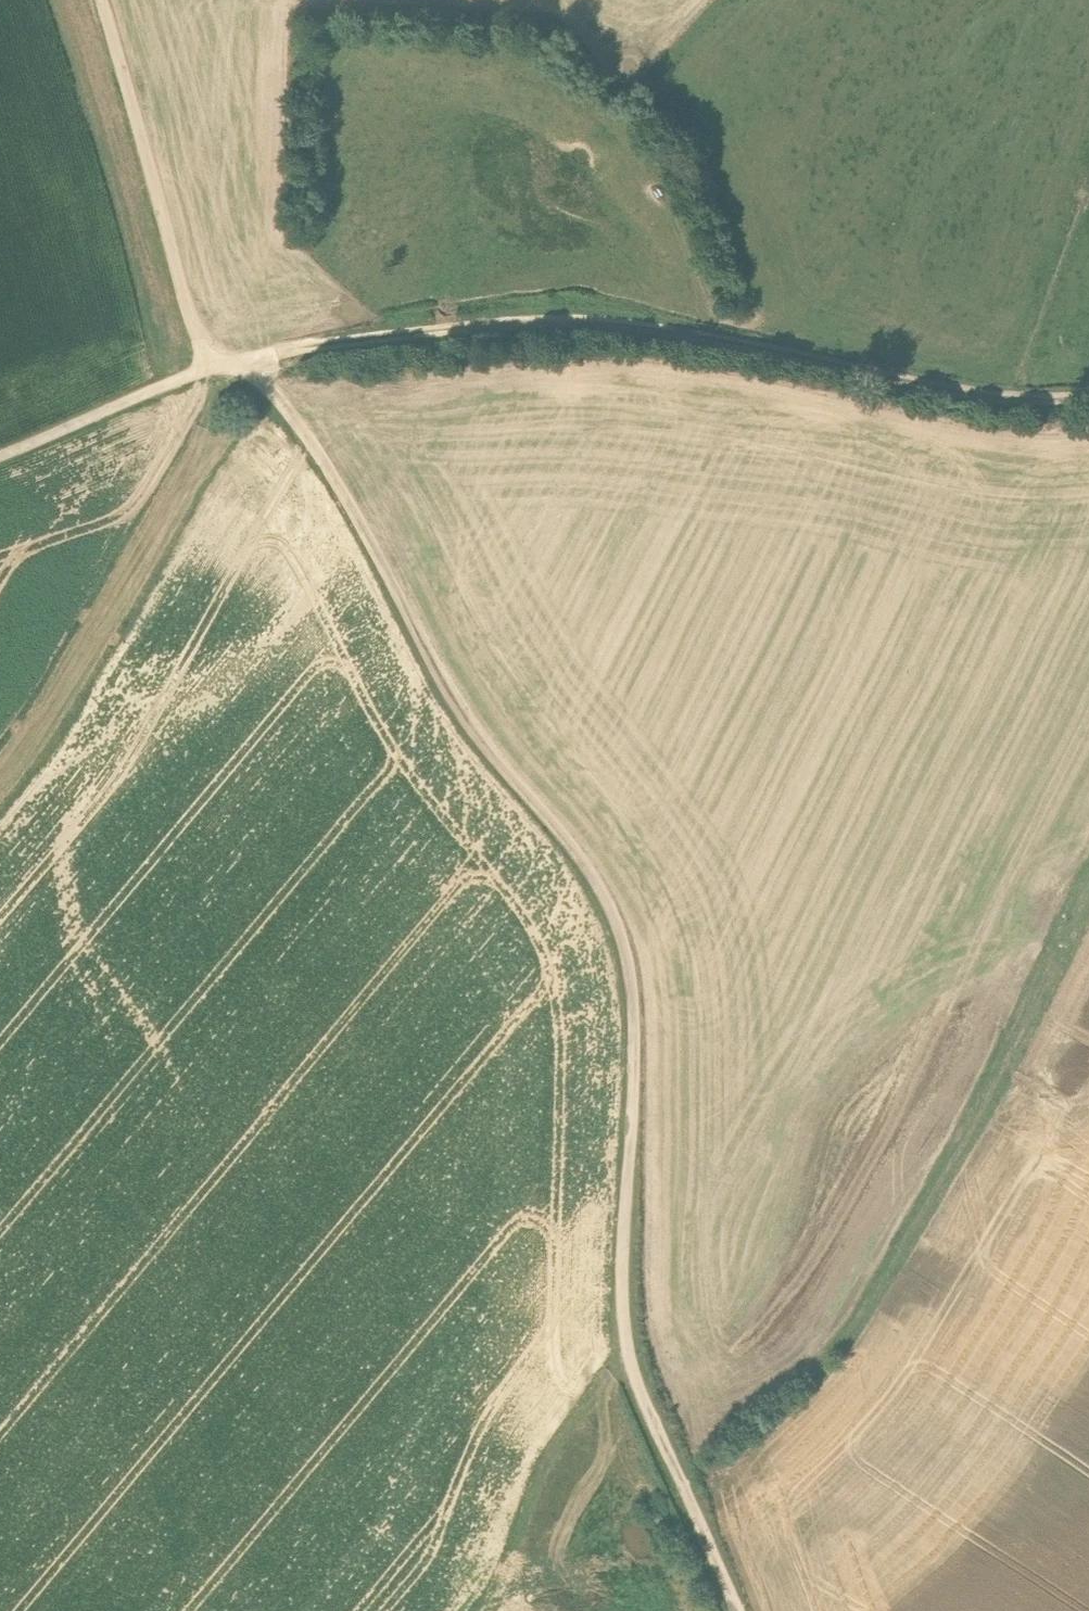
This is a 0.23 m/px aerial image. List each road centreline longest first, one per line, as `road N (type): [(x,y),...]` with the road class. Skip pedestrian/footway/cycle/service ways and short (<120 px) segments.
road 1 (track): [(737,1610),(627,1353),(633,1011),(614,919),(575,853),(457,710),(325,467),(252,358)]
road 2 (track): [(252,358),(470,330),(621,330),(734,341),(981,394),(1088,396)]
road 3 (track): [(101,0),(207,368)]
road 4 (track): [(0,456),(207,368)]
road 5 (track): [(1088,917),(1031,949),(969,1054)]
road 6 (track): [(185,479),(252,358)]

